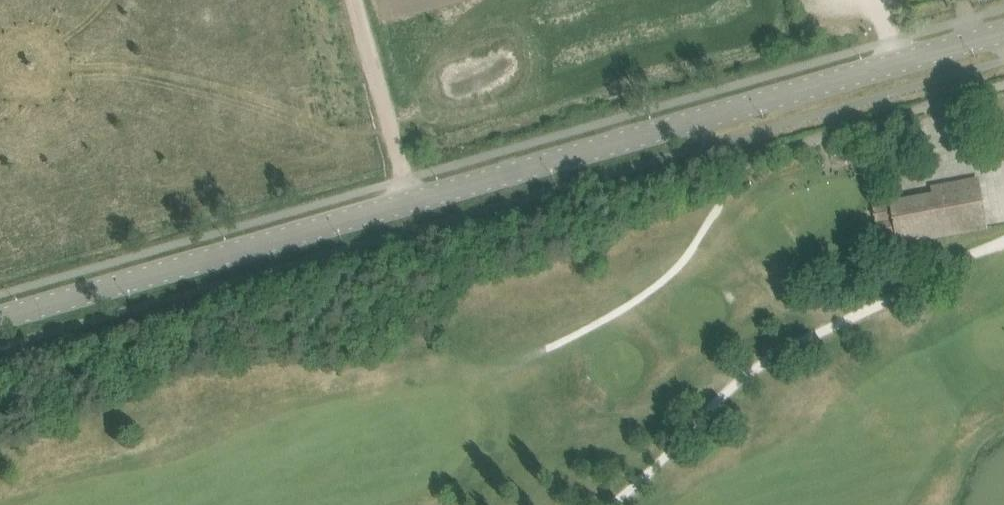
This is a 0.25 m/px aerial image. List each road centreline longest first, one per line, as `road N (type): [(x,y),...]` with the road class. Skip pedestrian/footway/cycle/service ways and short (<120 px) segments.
road 1 (tertiary): [(0,317),(1003,32)]
road 2 (track): [(611,504),(745,375),(1003,241)]
road 3 (track): [(408,200),(351,0)]

